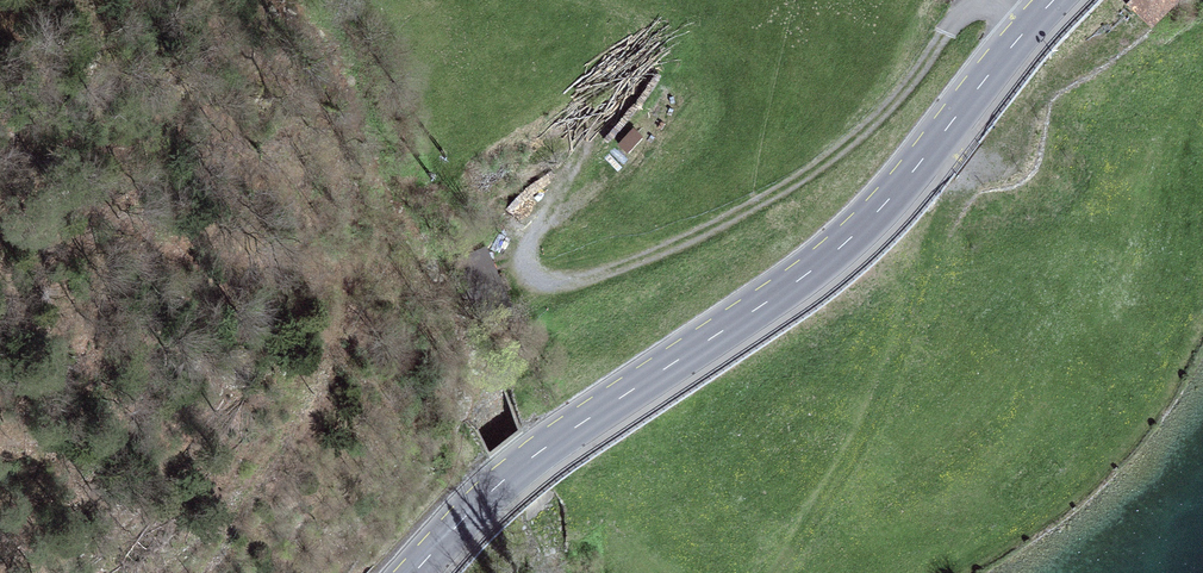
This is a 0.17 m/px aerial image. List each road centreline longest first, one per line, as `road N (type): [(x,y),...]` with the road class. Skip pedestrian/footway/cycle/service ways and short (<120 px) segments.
road 1 (primary): [(1055,0),(844,243),(540,452),(414,572)]
road 2 (track): [(1033,23),(975,17),(954,34),(906,110),(838,163),(700,248),(590,289),(563,289),(542,280),(534,261),(537,237),(598,176)]

